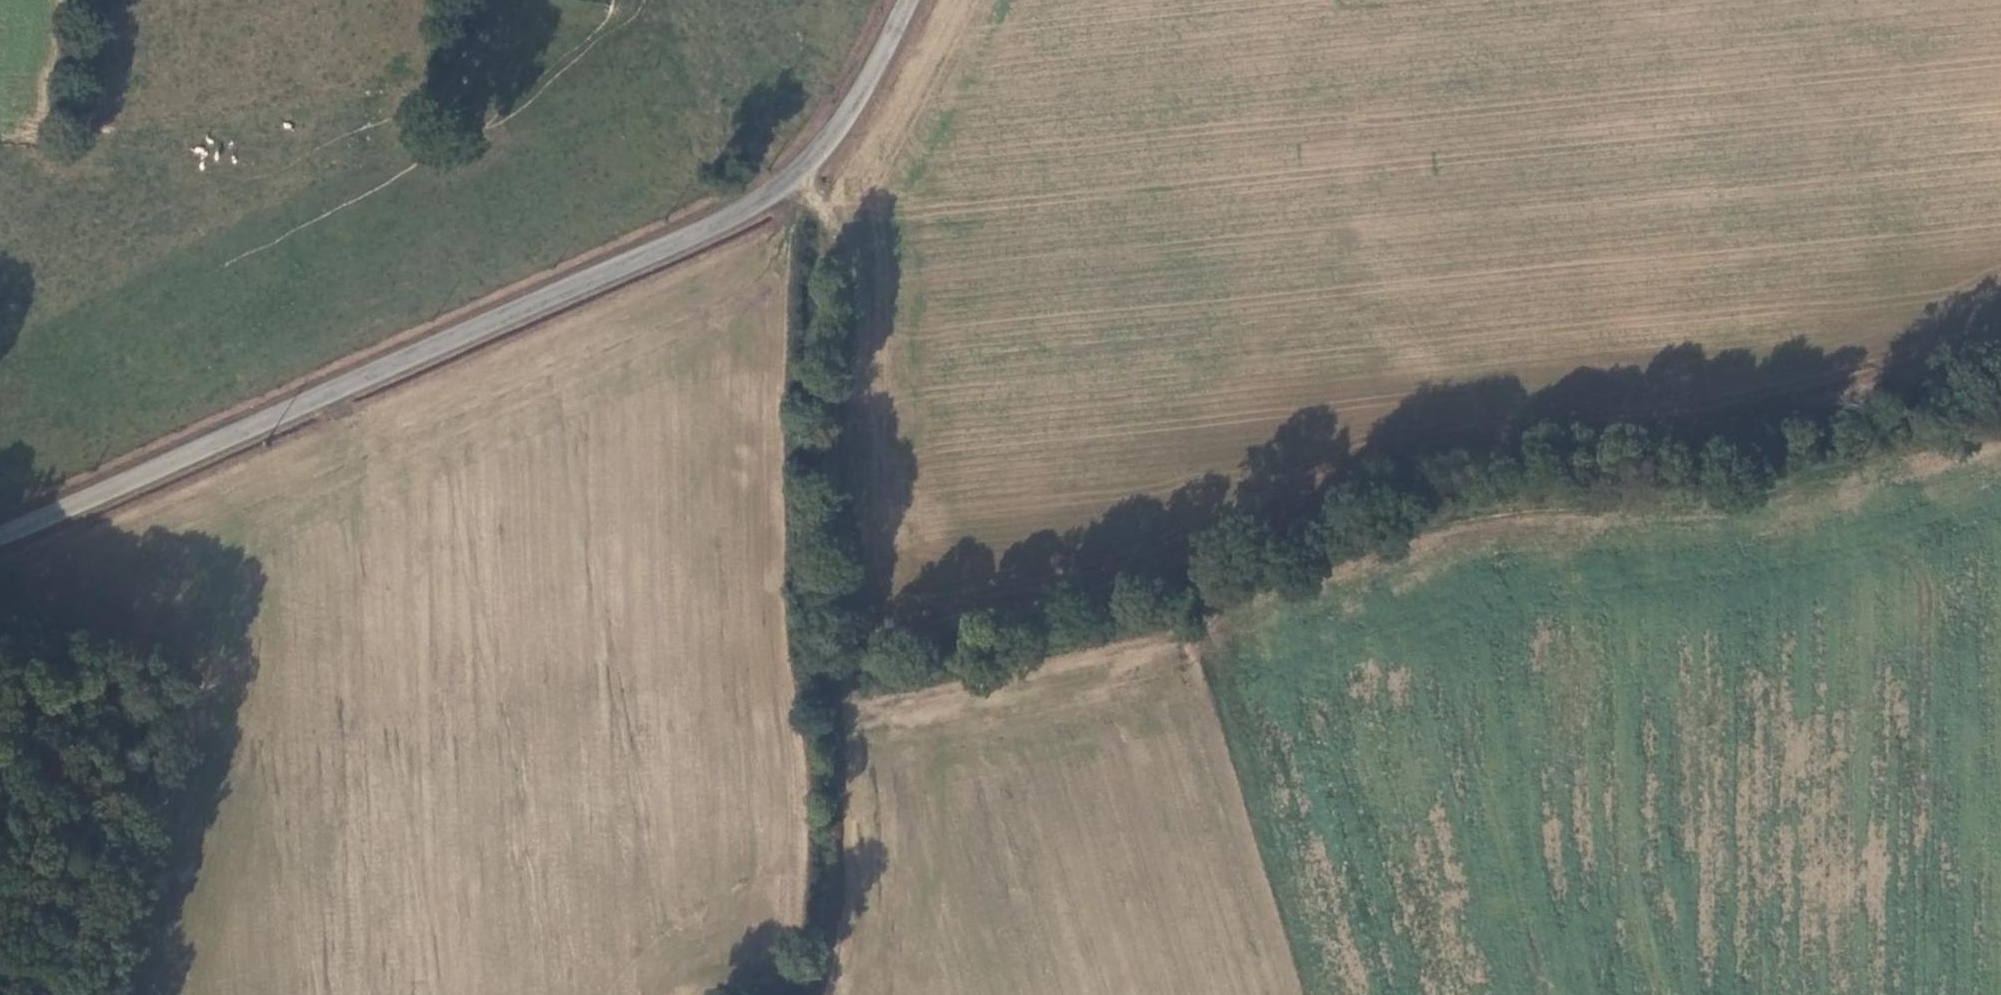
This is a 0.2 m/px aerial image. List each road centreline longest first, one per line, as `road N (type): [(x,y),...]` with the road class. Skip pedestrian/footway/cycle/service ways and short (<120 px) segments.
road 1 (tertiary): [(0,533),(747,211),(810,165),(840,130),(908,0)]

